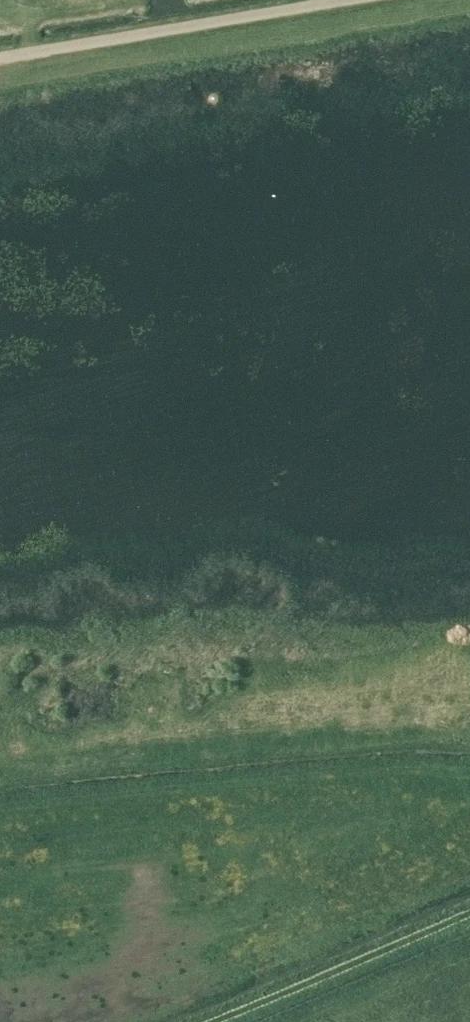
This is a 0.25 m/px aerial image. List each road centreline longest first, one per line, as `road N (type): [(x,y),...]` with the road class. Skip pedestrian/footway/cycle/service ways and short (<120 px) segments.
road 1 (track): [(0,58),(357,0)]

